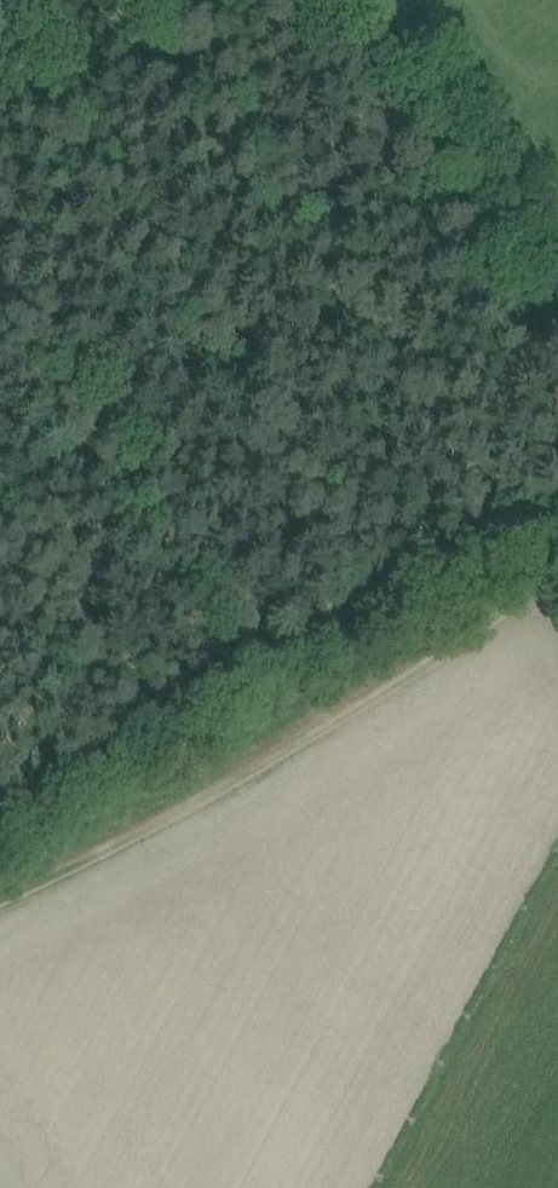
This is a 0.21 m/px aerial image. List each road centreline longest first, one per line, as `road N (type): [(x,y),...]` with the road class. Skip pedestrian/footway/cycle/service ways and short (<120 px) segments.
road 1 (track): [(0,892),(289,734),(557,561)]
road 2 (unclassified): [(0,75),(129,0)]

